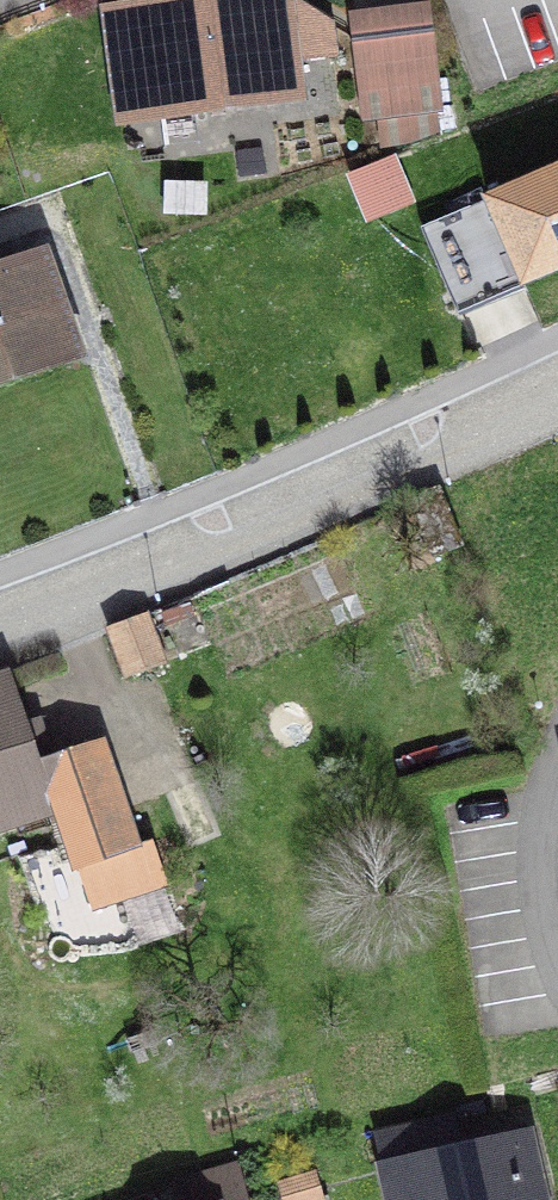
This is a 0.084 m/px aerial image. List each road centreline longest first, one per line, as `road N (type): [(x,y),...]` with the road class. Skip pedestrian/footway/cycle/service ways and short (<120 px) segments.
road 1 (residential): [(0,612),(244,517),(557,374)]

